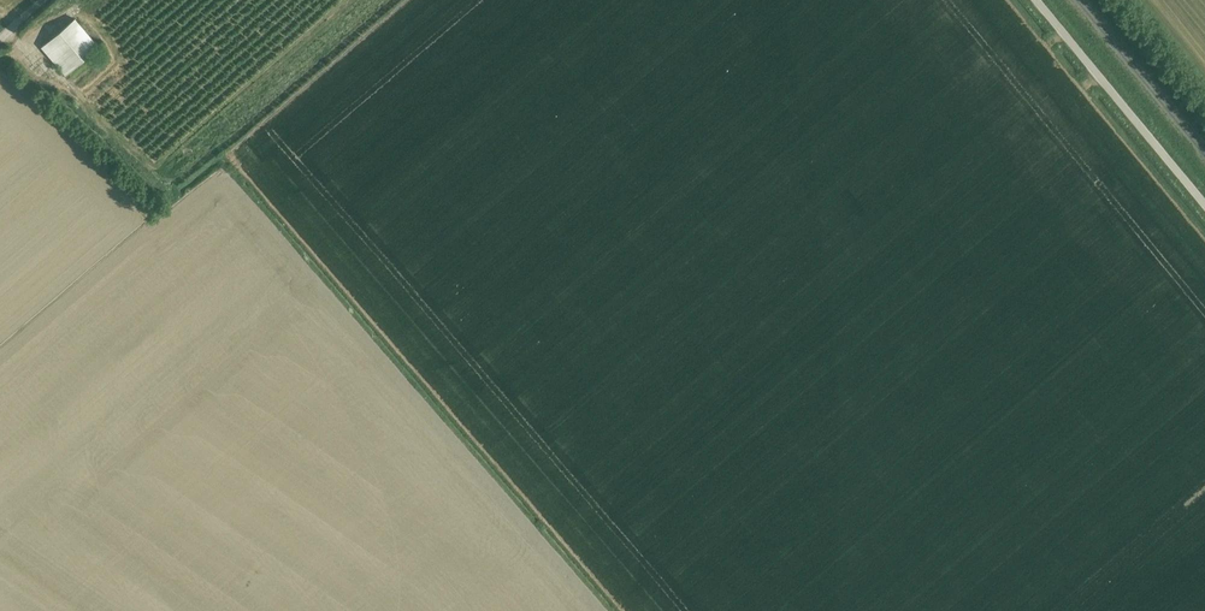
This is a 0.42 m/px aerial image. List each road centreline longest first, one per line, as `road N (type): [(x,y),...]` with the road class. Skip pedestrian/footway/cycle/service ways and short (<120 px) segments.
road 1 (unclassified): [(1204,205),(1036,0)]

